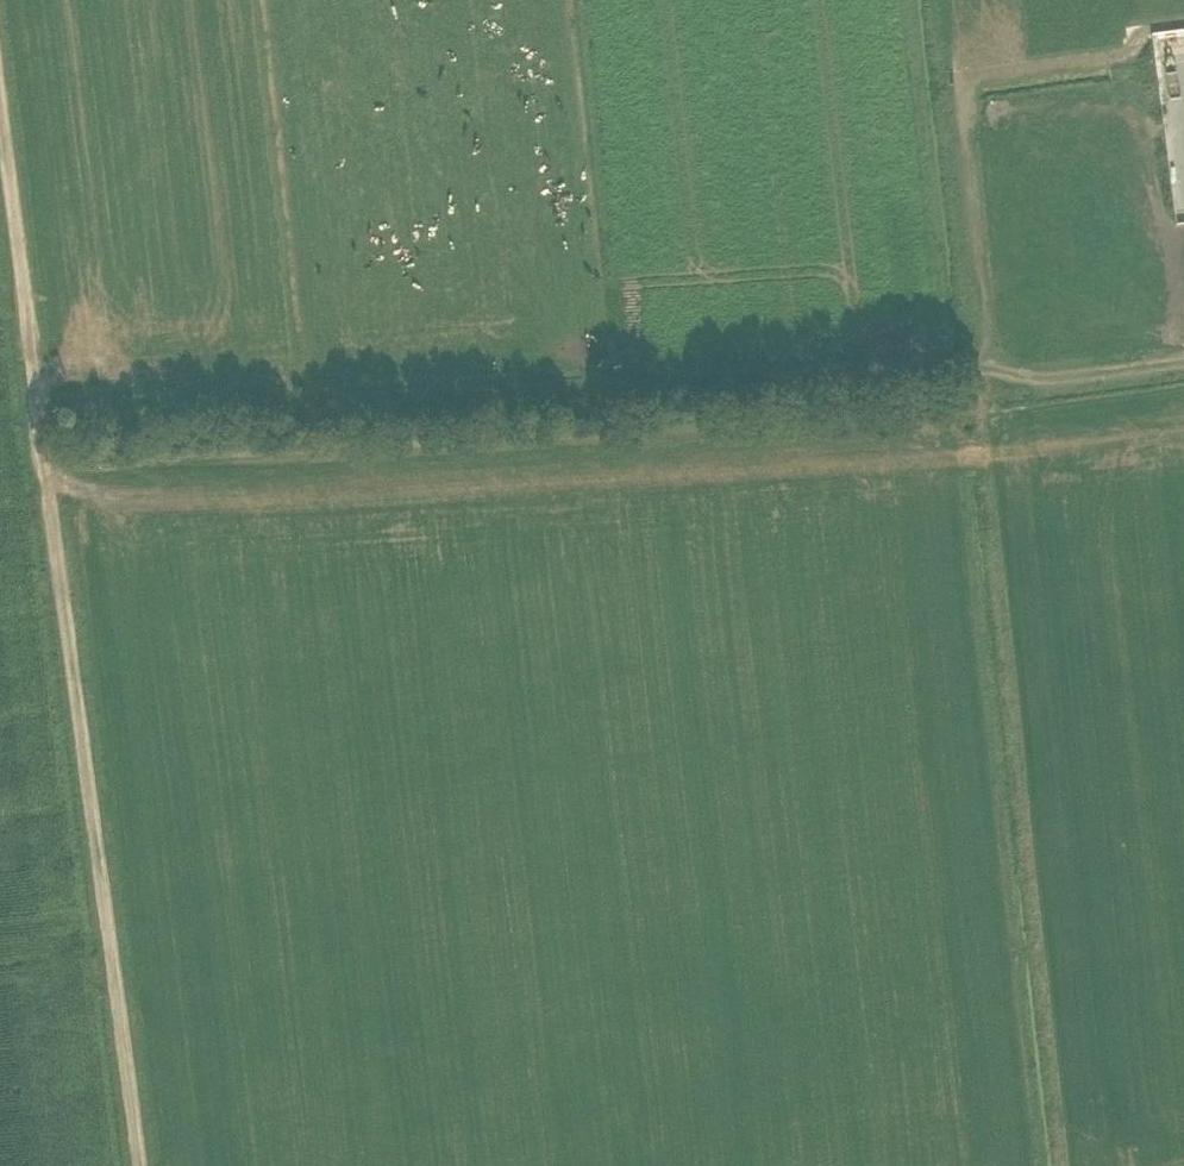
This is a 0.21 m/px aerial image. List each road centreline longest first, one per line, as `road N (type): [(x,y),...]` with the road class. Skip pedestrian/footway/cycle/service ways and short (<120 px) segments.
road 1 (track): [(0,91),(135,1165)]

